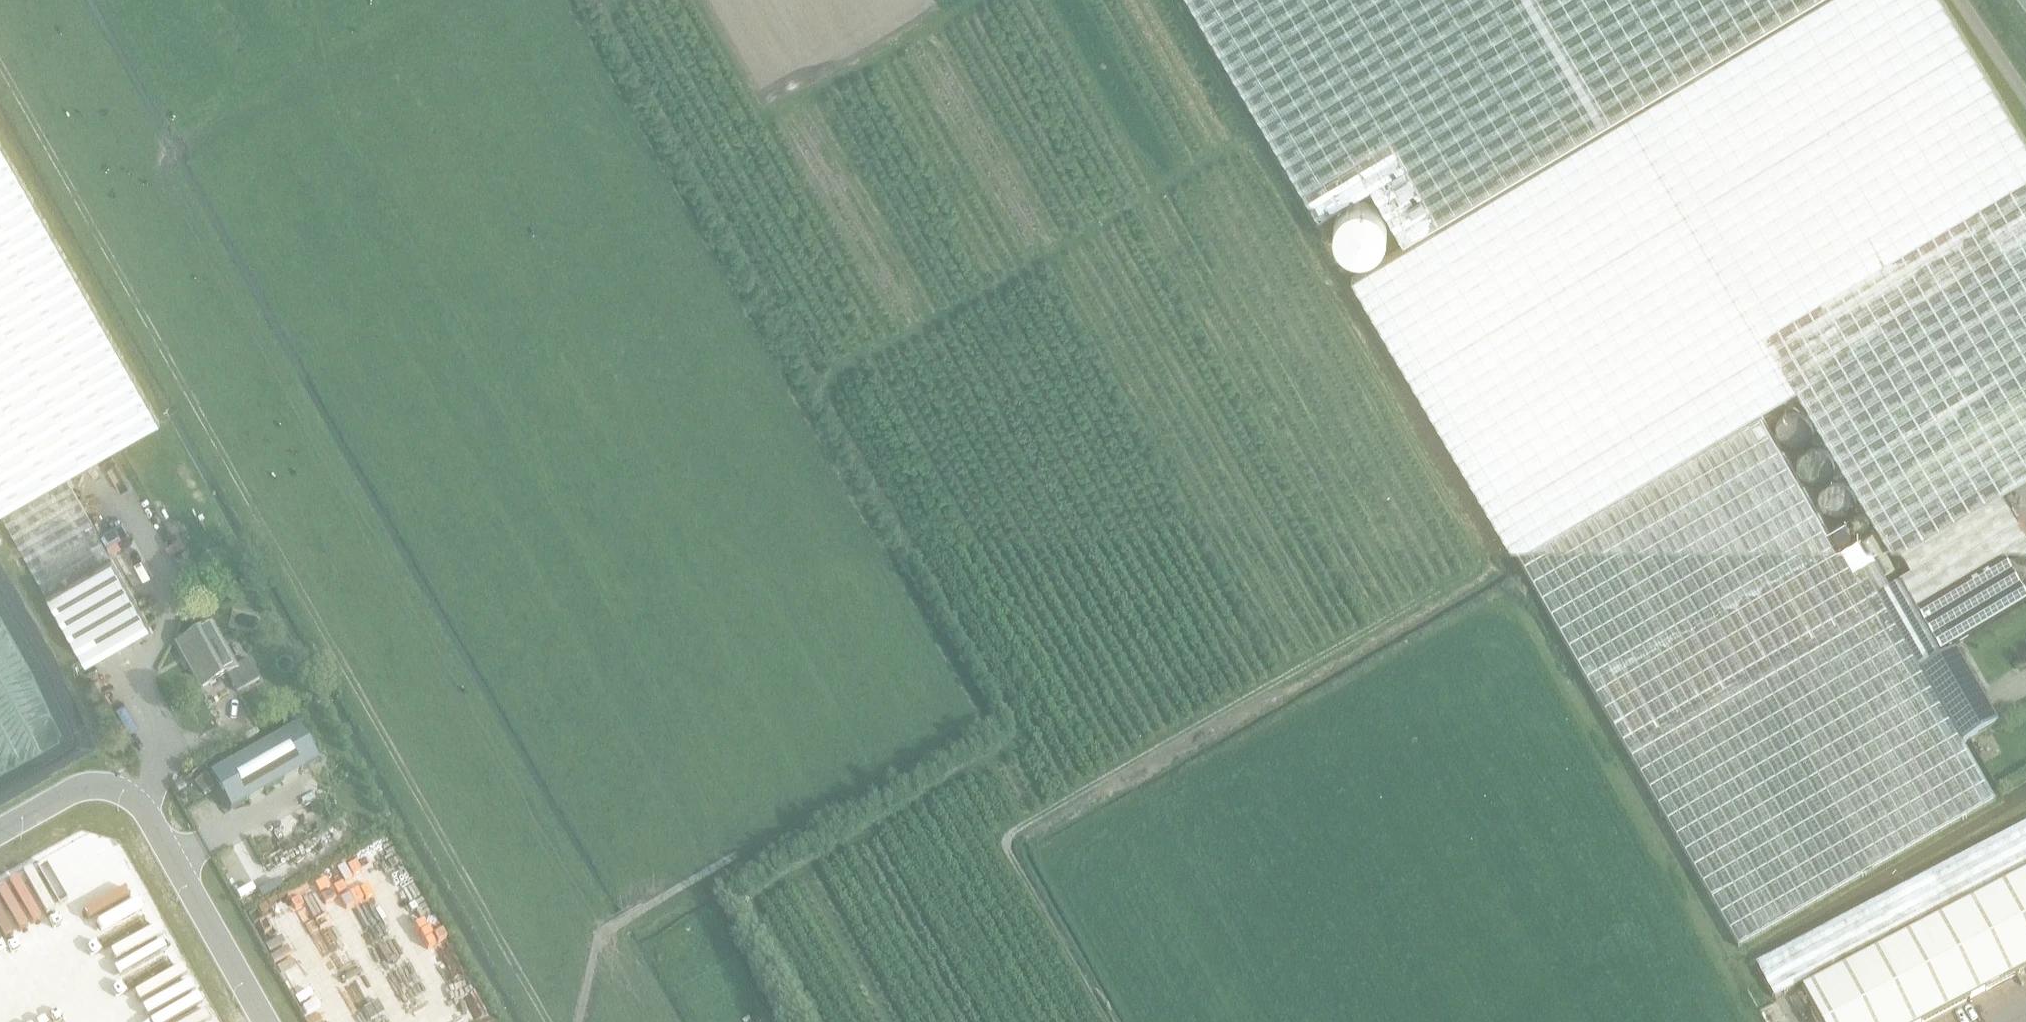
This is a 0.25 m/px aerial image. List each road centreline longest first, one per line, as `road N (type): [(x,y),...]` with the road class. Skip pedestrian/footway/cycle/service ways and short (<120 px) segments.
road 1 (unclassified): [(0,835),(79,792),(133,801),(161,834),(266,1021)]

